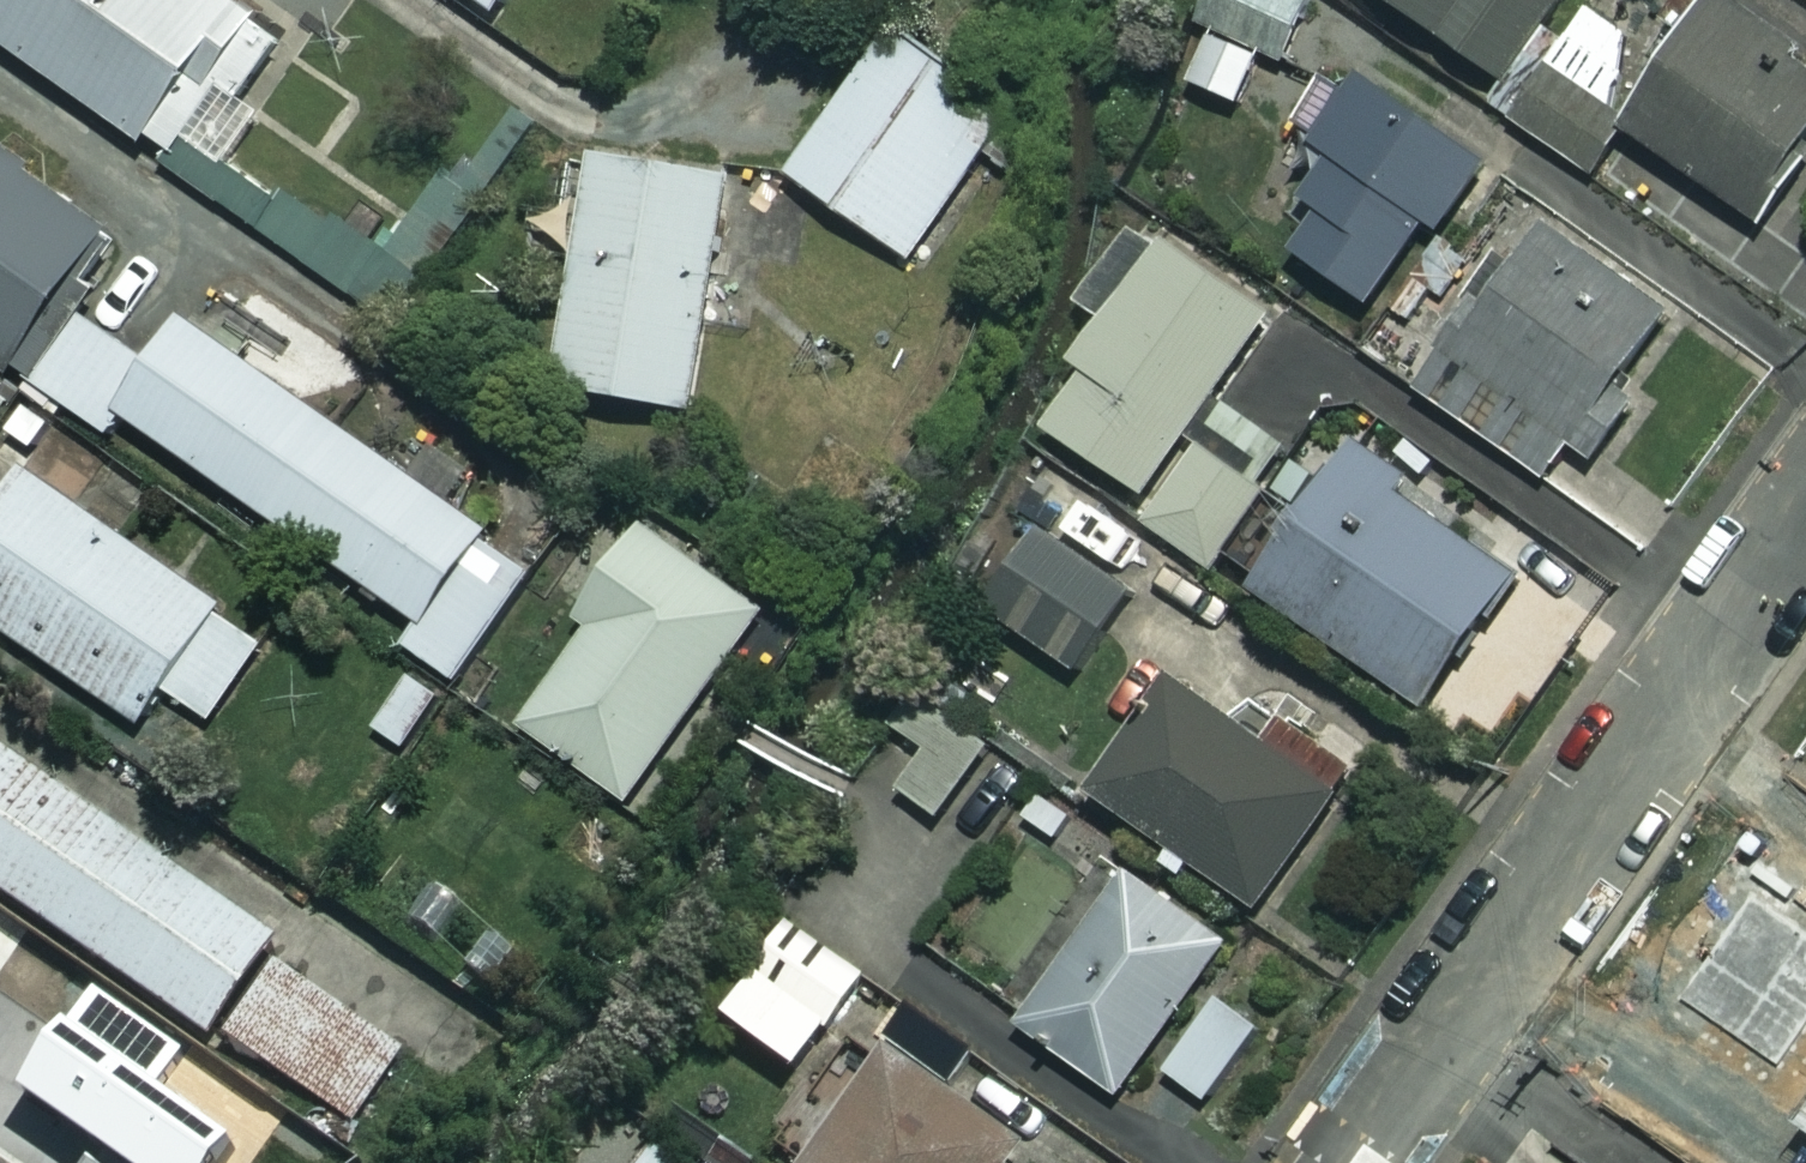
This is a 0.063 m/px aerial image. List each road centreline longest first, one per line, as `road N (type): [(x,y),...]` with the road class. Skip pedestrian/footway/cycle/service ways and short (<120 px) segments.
road 1 (residential): [(1350,1162),(1805,516)]

